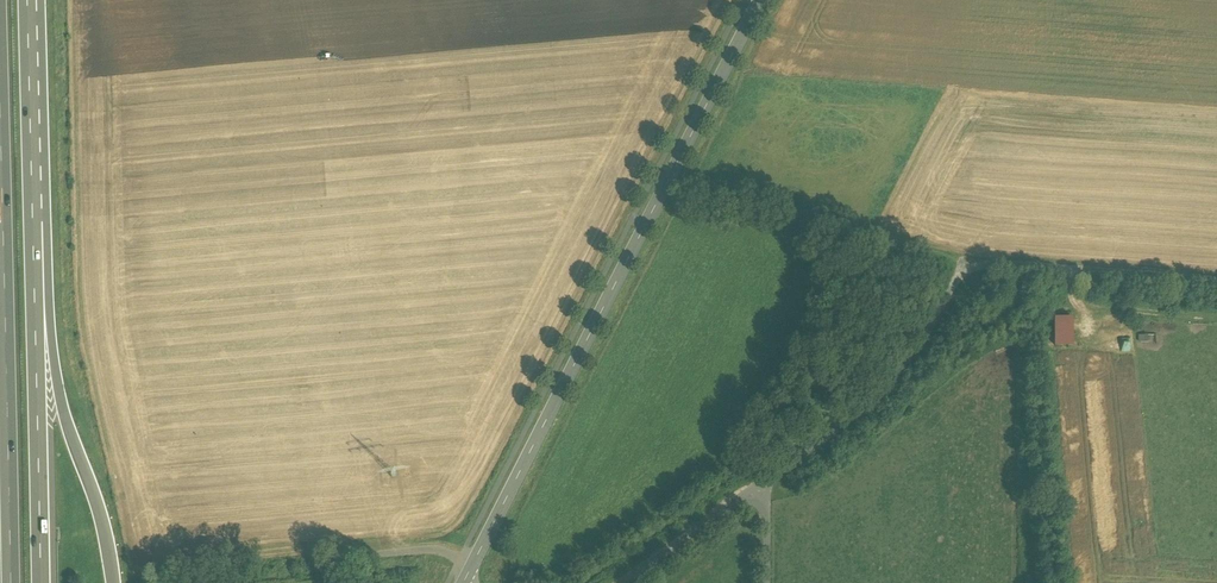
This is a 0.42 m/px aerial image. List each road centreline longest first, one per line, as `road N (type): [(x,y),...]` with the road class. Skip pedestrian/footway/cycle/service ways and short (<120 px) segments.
road 1 (tertiary): [(463,582),(761,0)]
road 2 (motorway): [(46,582),(35,0)]
road 3 (motorway): [(0,315),(6,582)]

